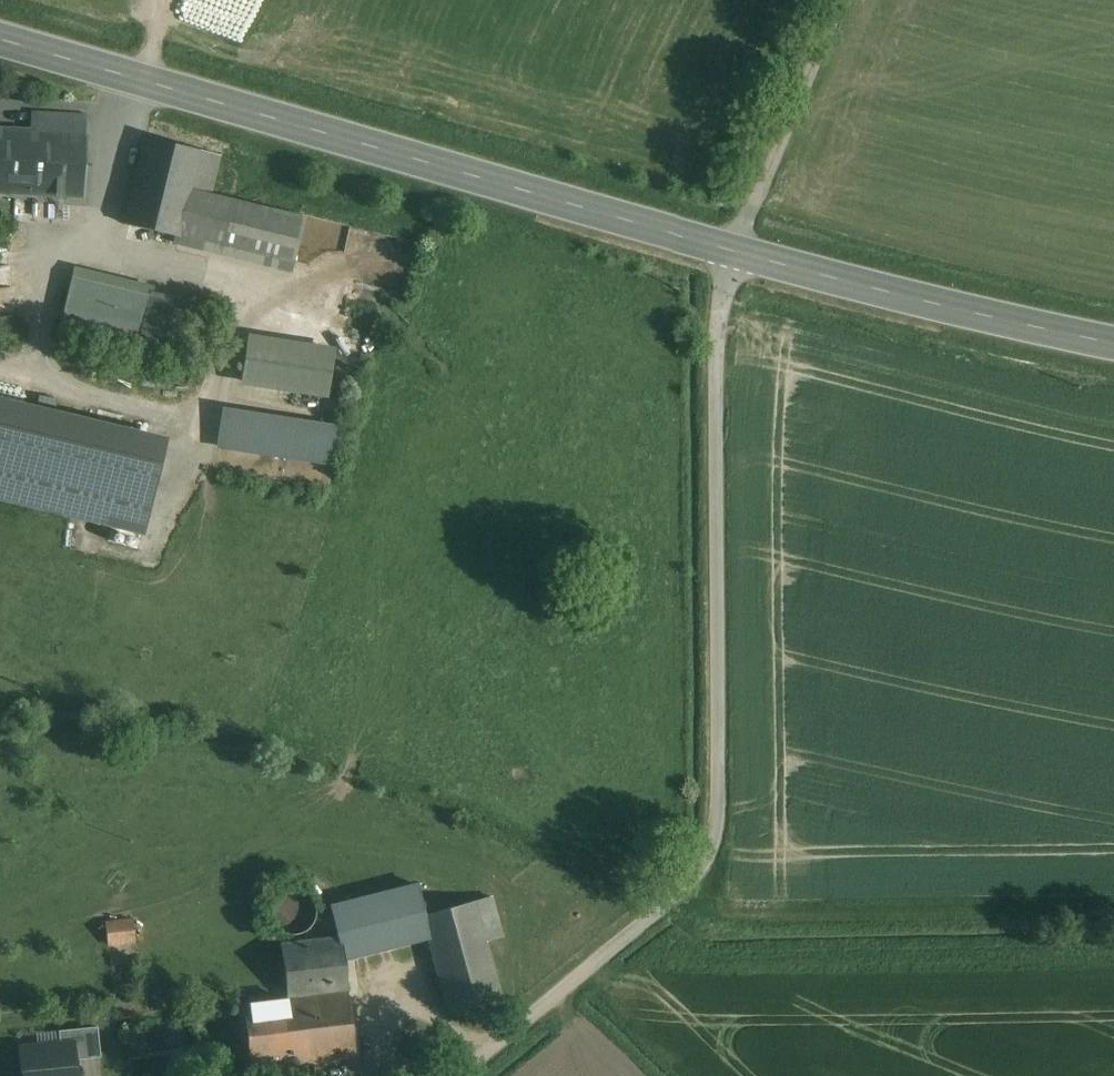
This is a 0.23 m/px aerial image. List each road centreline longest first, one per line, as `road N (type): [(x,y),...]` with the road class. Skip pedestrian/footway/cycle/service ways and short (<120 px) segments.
road 1 (unclassified): [(734,249),(716,377),(719,788),(708,854),(653,914),(454,1075)]
road 2 (secondary): [(734,249),(0,38)]
road 3 (secondary): [(1113,346),(734,249)]
road 4 (track): [(840,0),(734,249)]
road 5 (track): [(657,1075),(566,985)]

